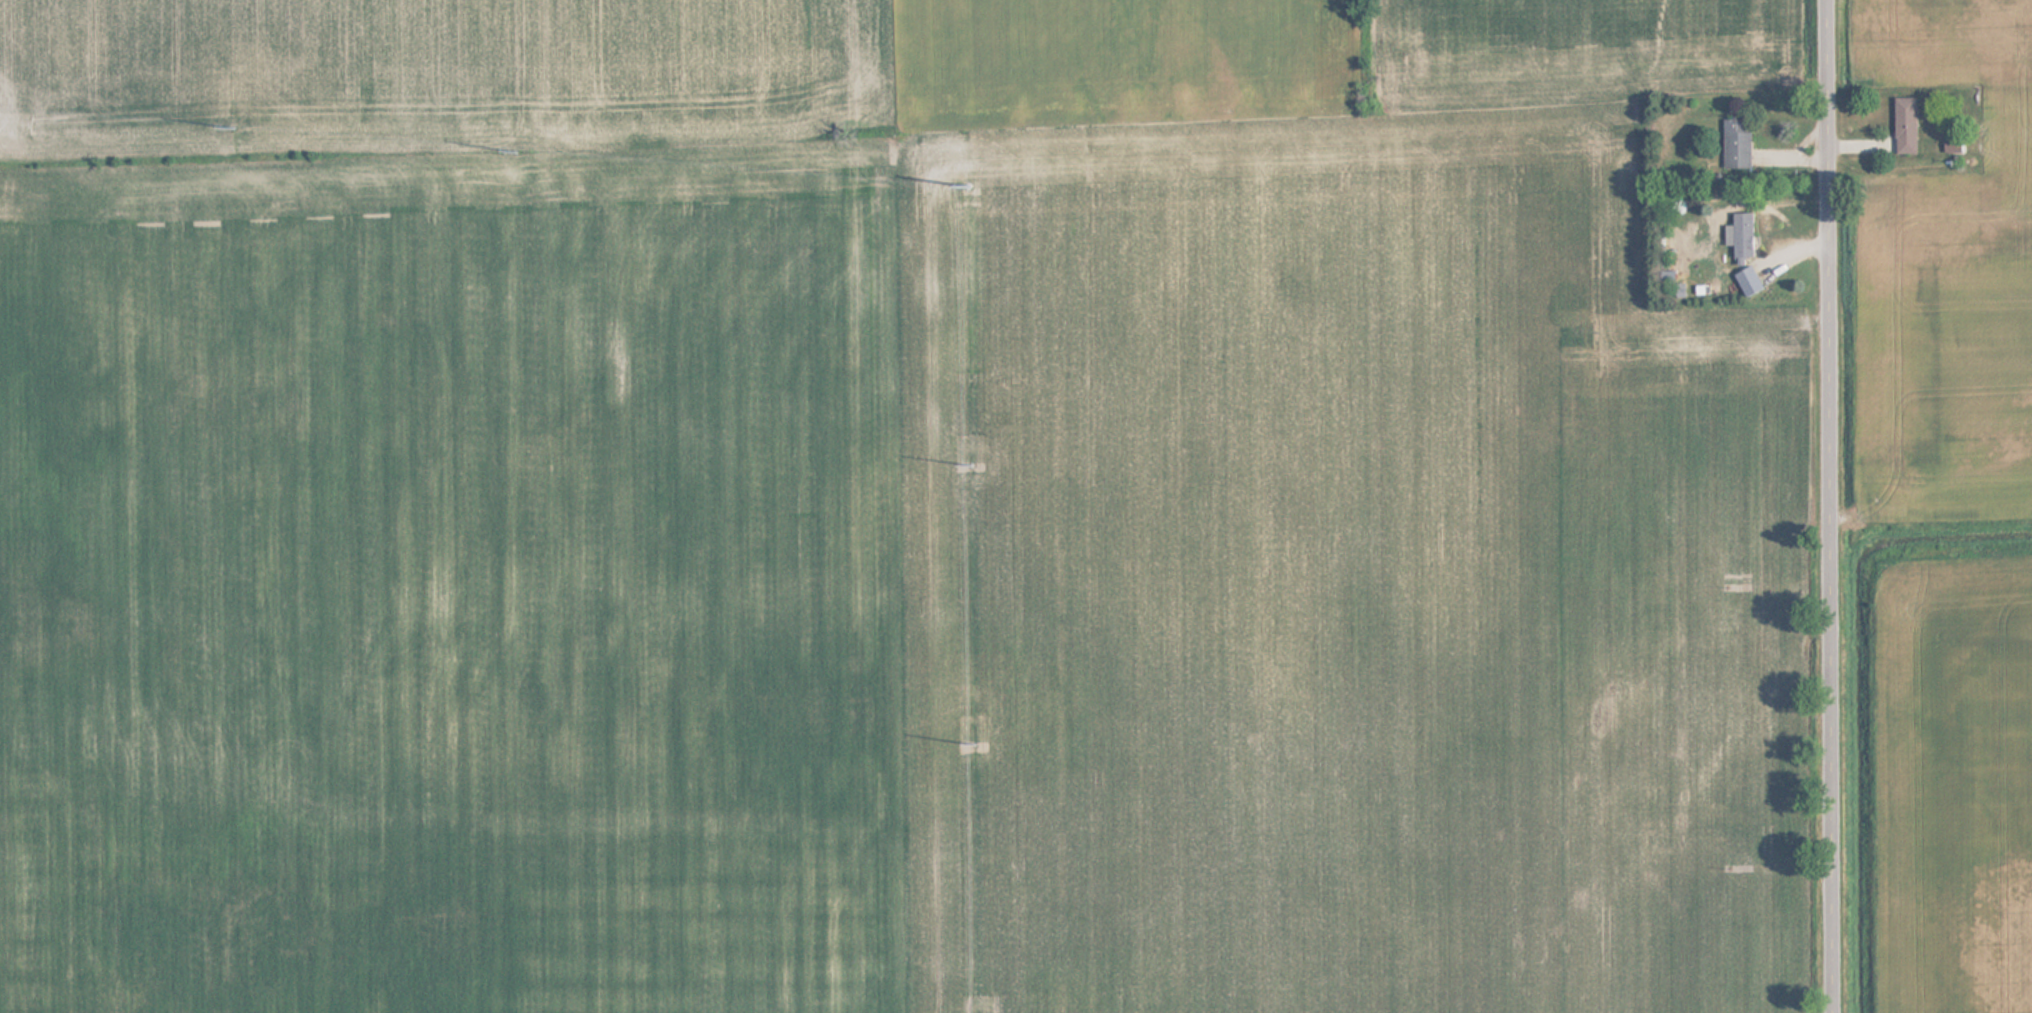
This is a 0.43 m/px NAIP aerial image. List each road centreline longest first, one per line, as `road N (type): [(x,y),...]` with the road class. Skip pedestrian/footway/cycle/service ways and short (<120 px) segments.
road 1 (residential): [(1840,1012),(1831,0)]

